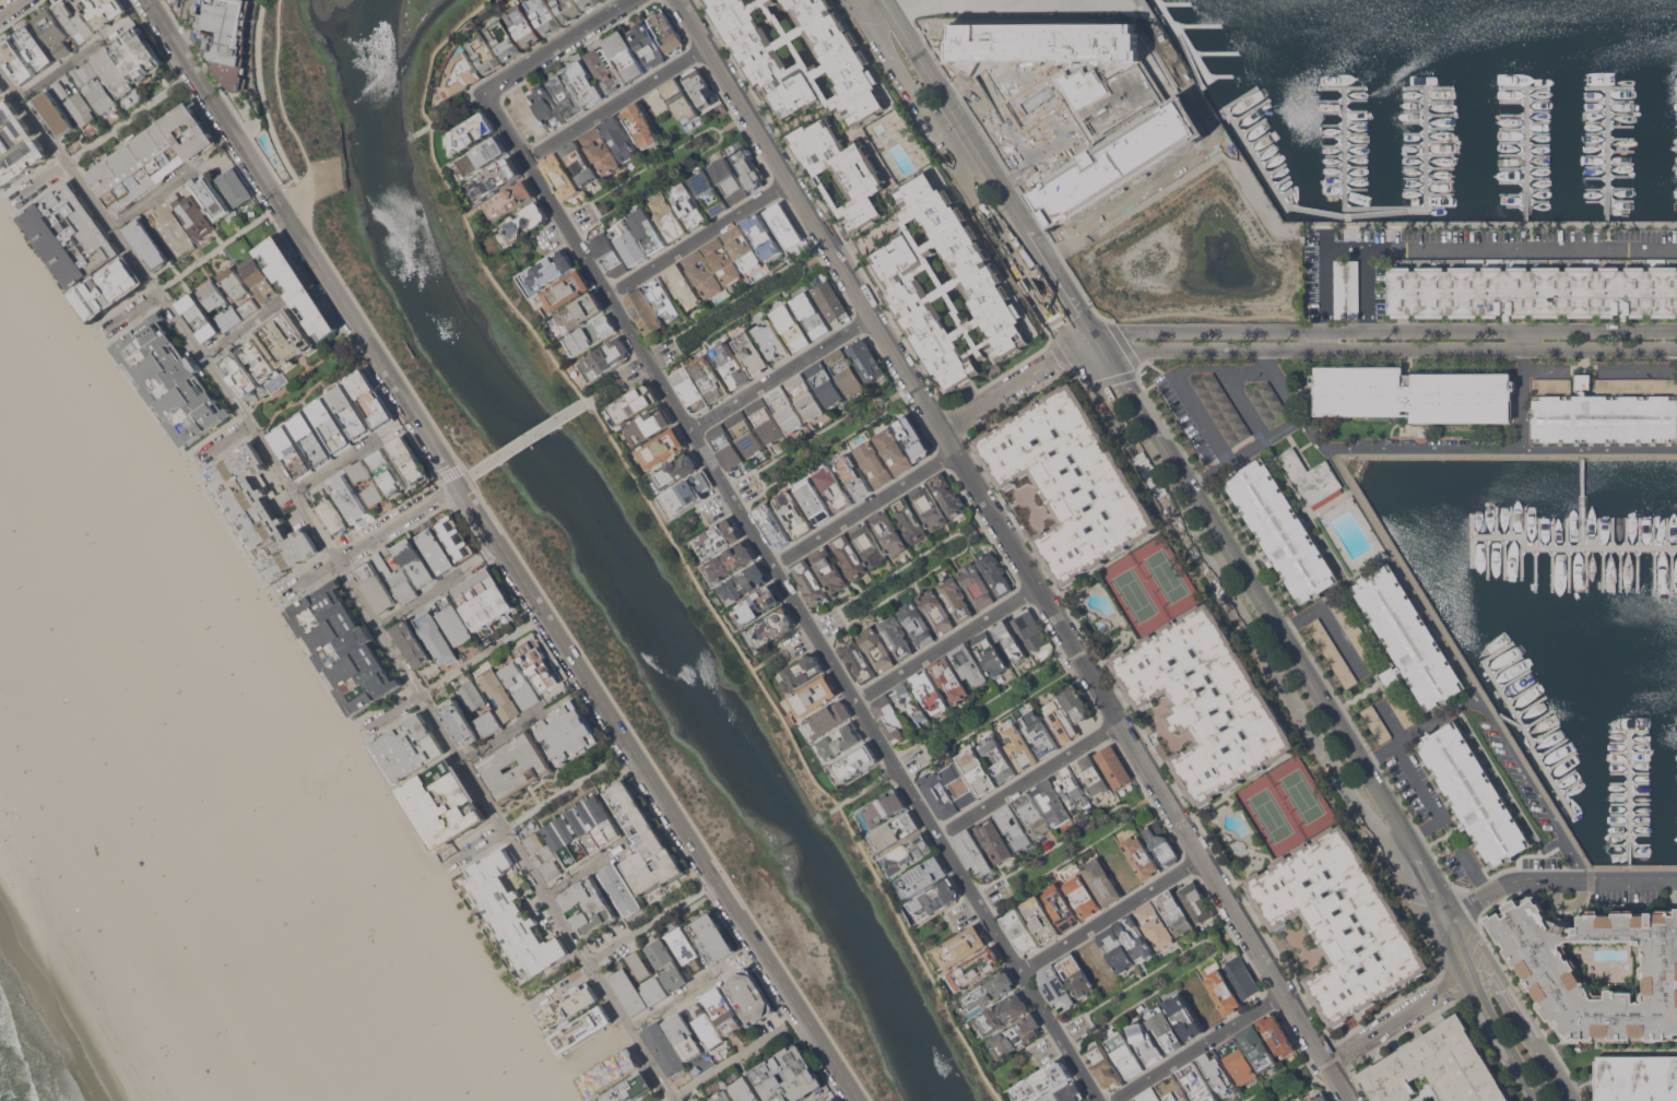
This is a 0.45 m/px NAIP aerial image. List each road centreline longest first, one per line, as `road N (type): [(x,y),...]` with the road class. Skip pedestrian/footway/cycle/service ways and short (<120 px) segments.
road 1 (tertiary): [(858,1100),(149,0)]
road 2 (residential): [(679,0),(1350,1100)]
road 3 (residential): [(483,91),(1100,1100)]
road 4 (tertiary): [(1572,1100),(1102,352)]
road 5 (residential): [(1676,330),(1093,336)]
road 6 (residential): [(1102,352),(1676,348)]
road 7 (tertiary): [(1084,356),(1386,832)]
road 8 (tertiary): [(1093,336),(888,0)]
road 9 (residential): [(1676,879),(1530,878),(1440,924)]
road 10 (residential): [(607,296),(790,180)]
road 11 (residential): [(459,483),(275,597)]
road 12 (residential): [(1019,973),(1201,856)]
road 13 (residential): [(938,840),(1119,722)]
road 14 (residential): [(854,701),(1037,587)]
road 15 (residential): [(524,159),(706,45)]
road 16 (residential): [(689,430),(871,316)]
road 17 (residential): [(773,566),(954,451)]
road 18 (residential): [(1120,1100),(1284,992)]
road 19 (residential): [(630,0),(483,91)]
road 20 (residential): [(1076,344),(941,429)]
road 21 (tertiary): [(1465,978),(1542,1100)]
road 22 (tertiary): [(867,19),(941,134)]
road 23 (residential): [(1442,994),(1327,1063)]
road 24 (tertiary): [(1009,242),(1076,344)]

